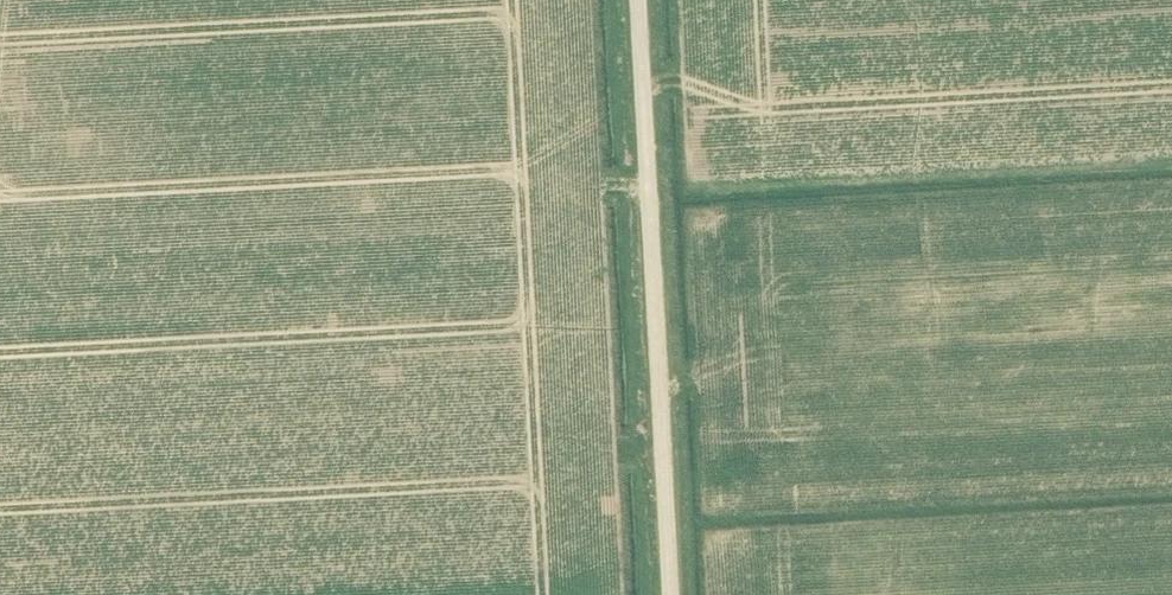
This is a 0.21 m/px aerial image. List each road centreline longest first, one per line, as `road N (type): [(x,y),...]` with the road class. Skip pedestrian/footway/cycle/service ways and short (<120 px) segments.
road 1 (unclassified): [(675,594),(646,0)]

